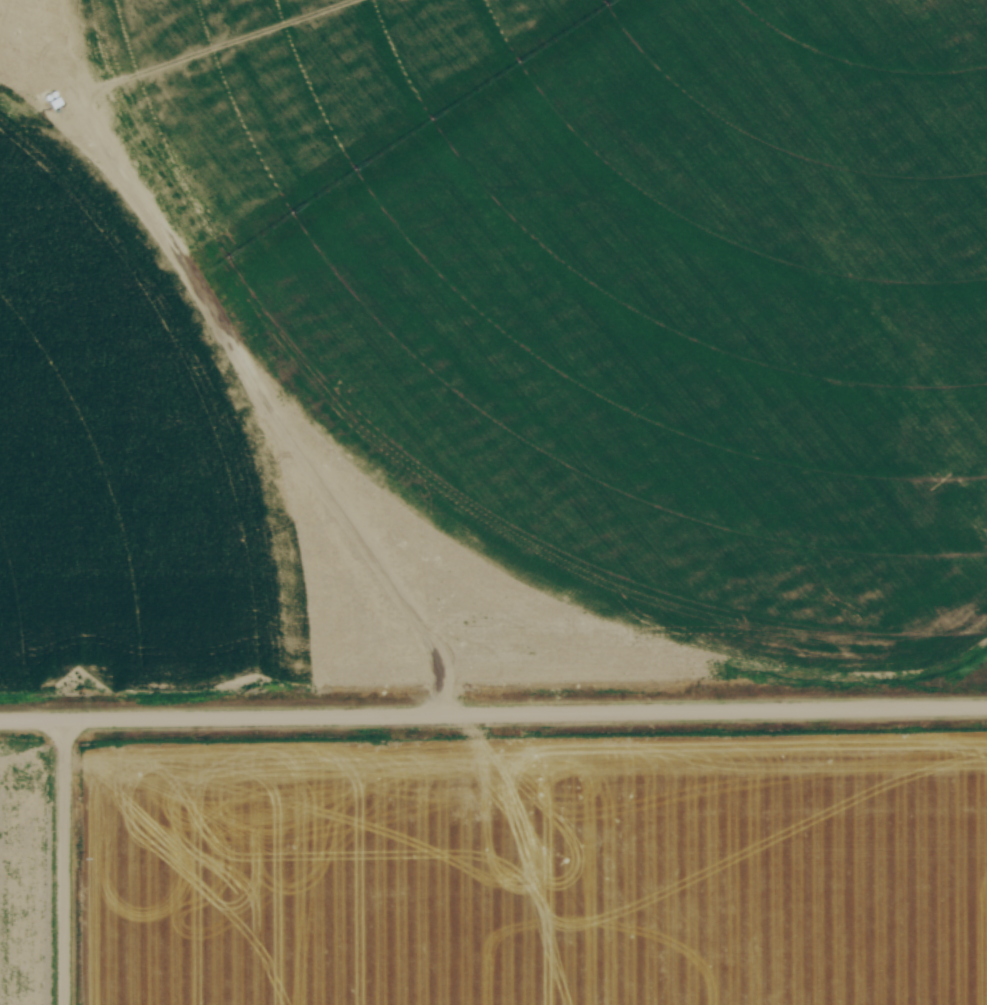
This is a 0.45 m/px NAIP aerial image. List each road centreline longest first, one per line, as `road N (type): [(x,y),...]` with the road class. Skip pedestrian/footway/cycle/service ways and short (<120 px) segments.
road 1 (tertiary): [(0,723),(986,710)]
road 2 (residential): [(65,722),(66,1004)]

